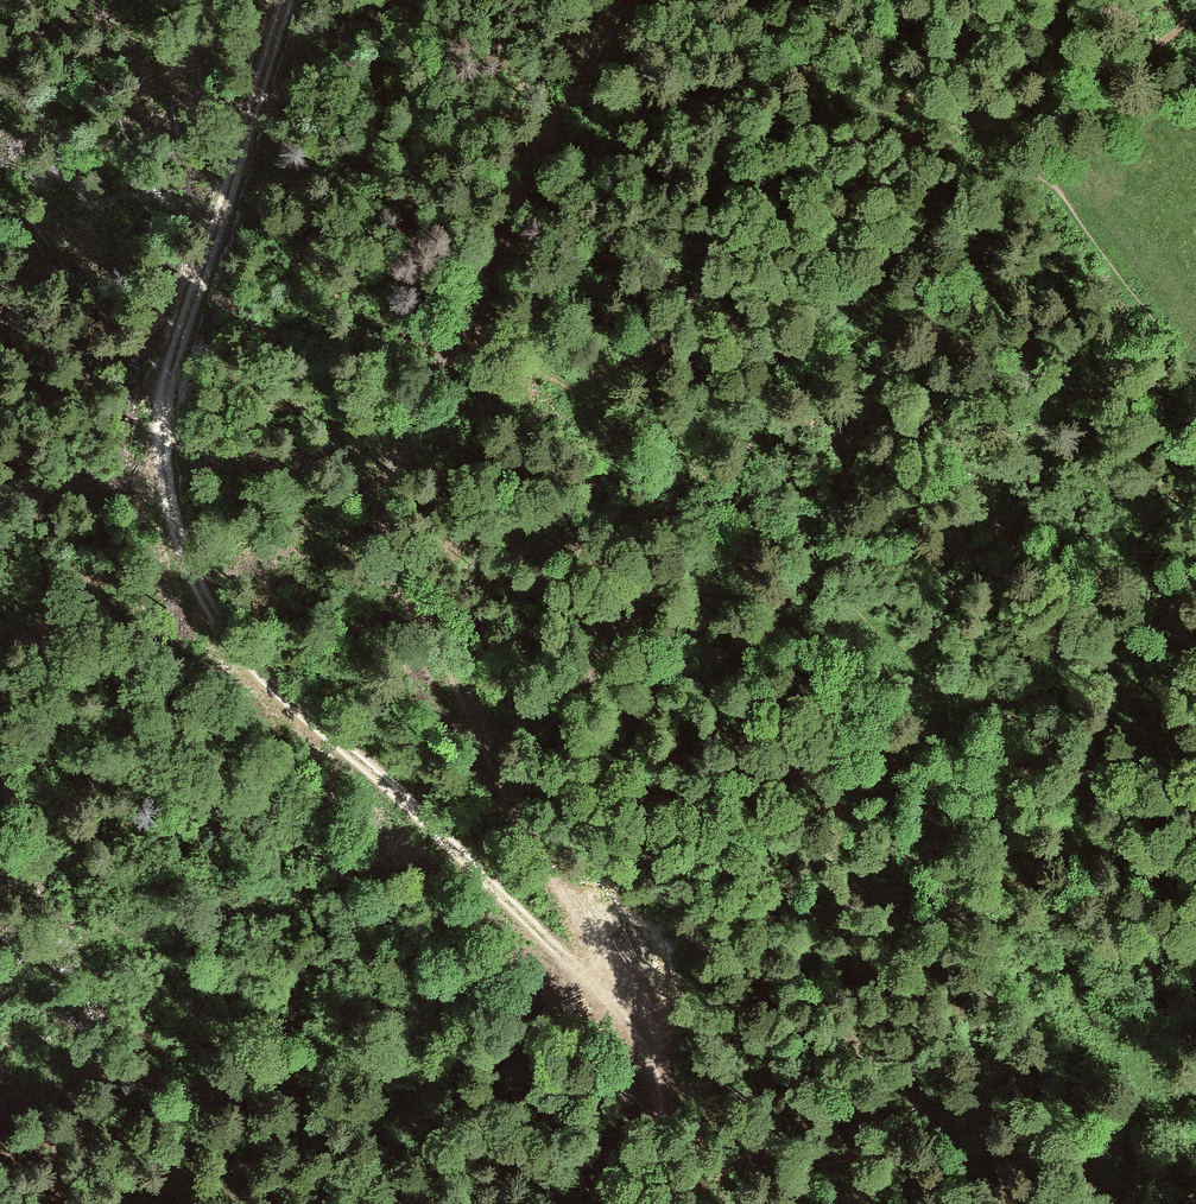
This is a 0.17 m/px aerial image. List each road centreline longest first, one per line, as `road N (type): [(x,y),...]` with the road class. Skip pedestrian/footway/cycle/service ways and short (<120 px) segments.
road 1 (track): [(635,1203),(652,1160),(653,1114),(634,1051),(594,996),(399,793),(294,707),(227,633),(184,561),(161,488),(154,429),(163,362),(285,0)]
road 2 (track): [(622,0),(554,121),(465,336),(414,414),(387,507),(399,564),(524,829),(585,928),(600,967),(594,996)]
road 3 (track): [(1016,153),(970,276),(950,293),(845,336),(714,439),(672,452),(517,354),(465,336)]
road 4 (track): [(672,452),(953,689),(1119,793),(1195,820)]

